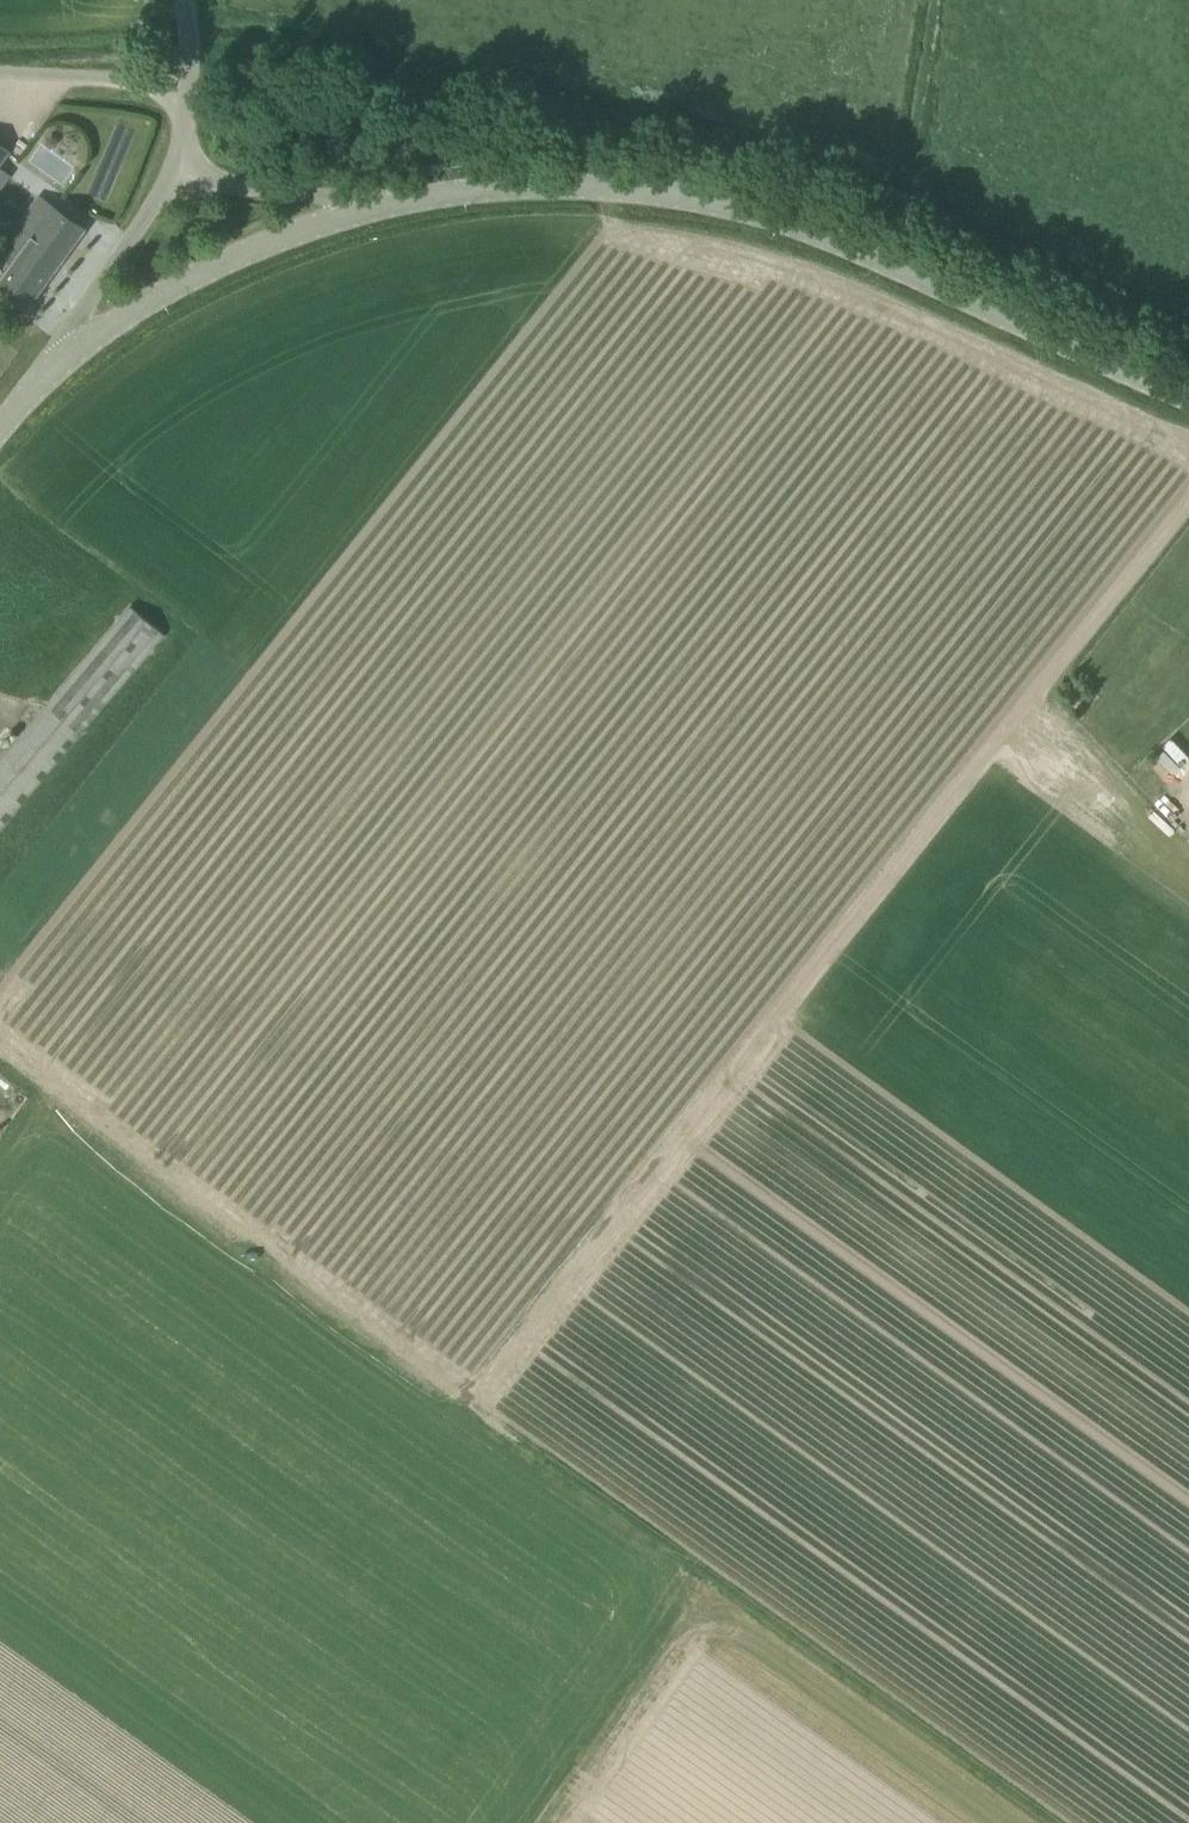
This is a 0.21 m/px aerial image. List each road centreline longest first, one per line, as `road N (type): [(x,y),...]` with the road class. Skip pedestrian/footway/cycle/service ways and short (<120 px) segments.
road 1 (tertiary): [(1188,395),(808,231),(669,197),(529,190),(364,207)]
road 2 (tertiary): [(27,399),(77,348),(139,306),(364,207)]
road 3 (unclassified): [(27,399),(70,322),(178,177)]
road 4 (unclassified): [(364,207),(178,177)]
road 5 (unclassified): [(186,91),(0,74)]

